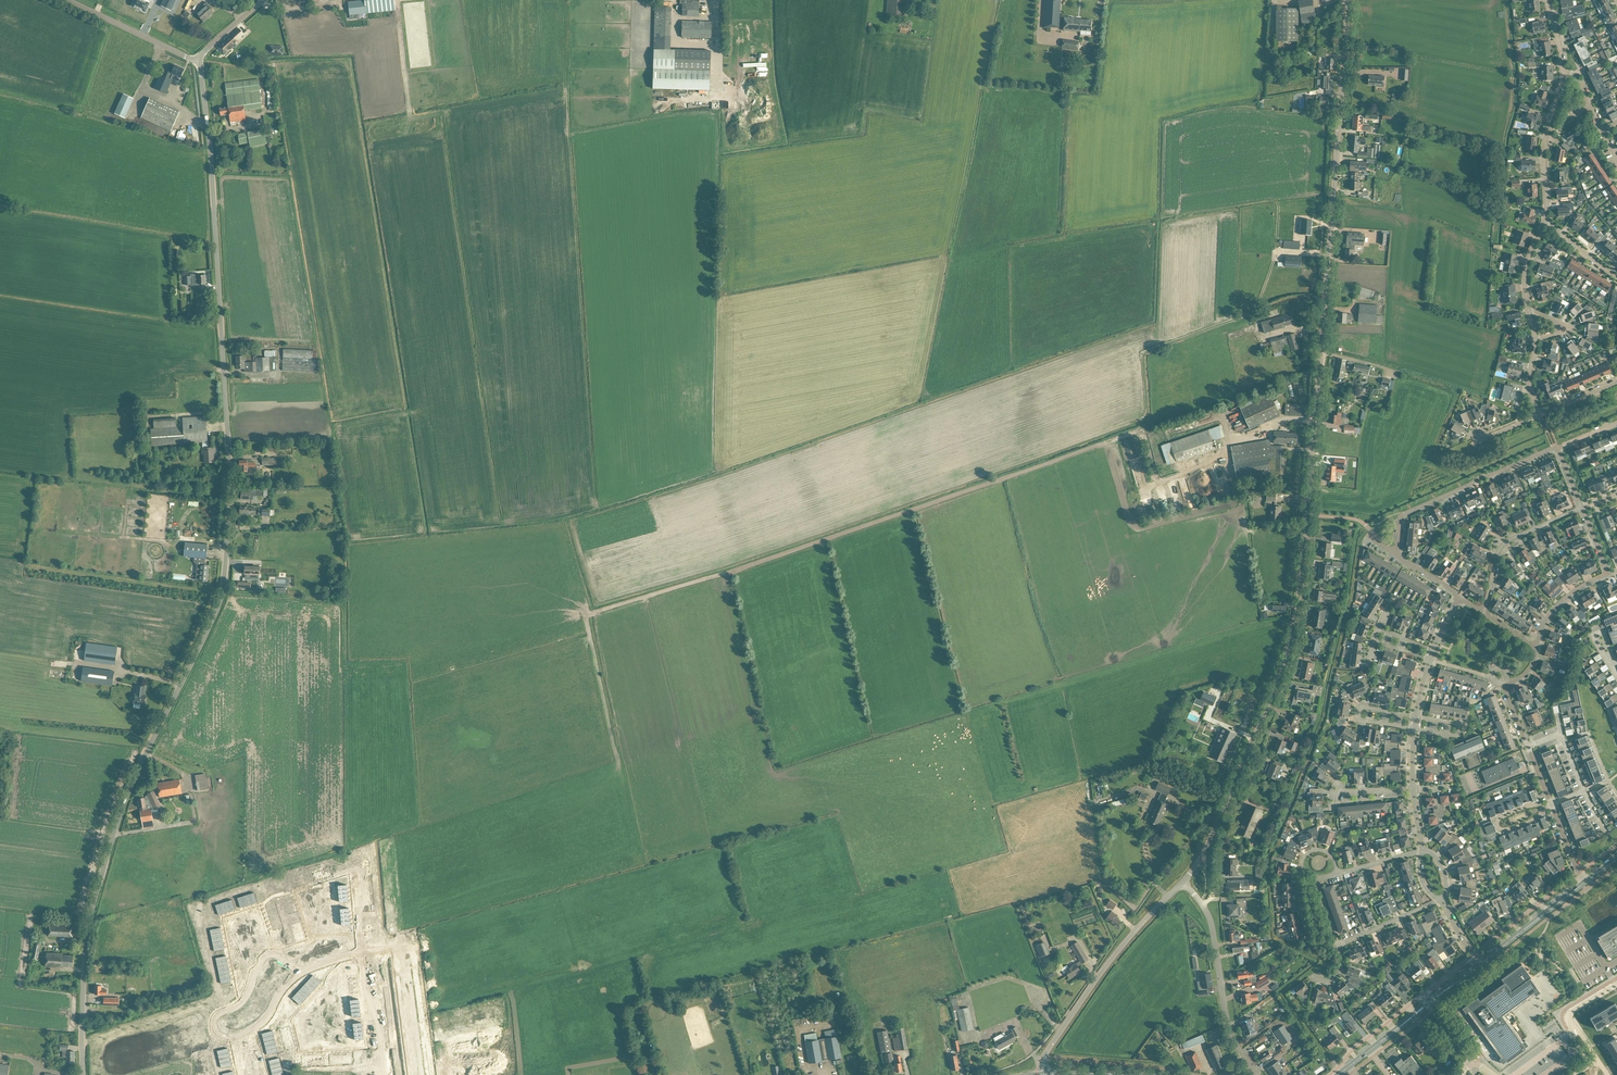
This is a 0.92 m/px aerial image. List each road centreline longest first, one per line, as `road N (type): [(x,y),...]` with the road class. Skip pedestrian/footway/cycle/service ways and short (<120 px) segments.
road 1 (unclassified): [(83,1074),(89,917),(129,792),(215,618),(230,558),(229,427),(199,61)]
road 2 (unclassified): [(1183,882),(1214,829),(1294,625),(1348,0)]
road 3 (track): [(778,772),(1253,626),(1294,625)]
road 4 (unknown): [(1309,489),(1344,501),(1403,482),(1408,447),(1442,391),(1463,328),(1470,249),(1374,213),(1332,209)]
road 5 (residential): [(1582,508),(1557,446),(1402,516),(1398,555)]
road 6 (residential): [(300,973),(280,955),(267,955),(243,1000),(214,1017),(216,1032),(233,1037),(260,1025),(292,979)]
road 7 (unclassified): [(1044,1056),(1116,953),(1183,882)]
road 8 (residential): [(1254,1074),(1226,1022),(1209,918),(1183,882)]
road 9 (secondary): [(1338,1074),(1480,964)]
road 10 (residential): [(1536,647),(1557,604),(1607,574),(1582,508)]
road 11 (residential): [(1484,613),(1502,546),(1582,508)]
road 12 (residential): [(1545,219),(1541,151),(1562,73)]
road 13 (unclassified): [(199,61),(66,0)]
road 14 (secondary): [(1480,964),(1585,882)]
road 15 (unclassified): [(423,1074),(405,946)]
road 16 (unclassified): [(400,946),(415,1074)]
road 17 (residential): [(1414,729),(1358,716),(1363,707),(1416,716)]

